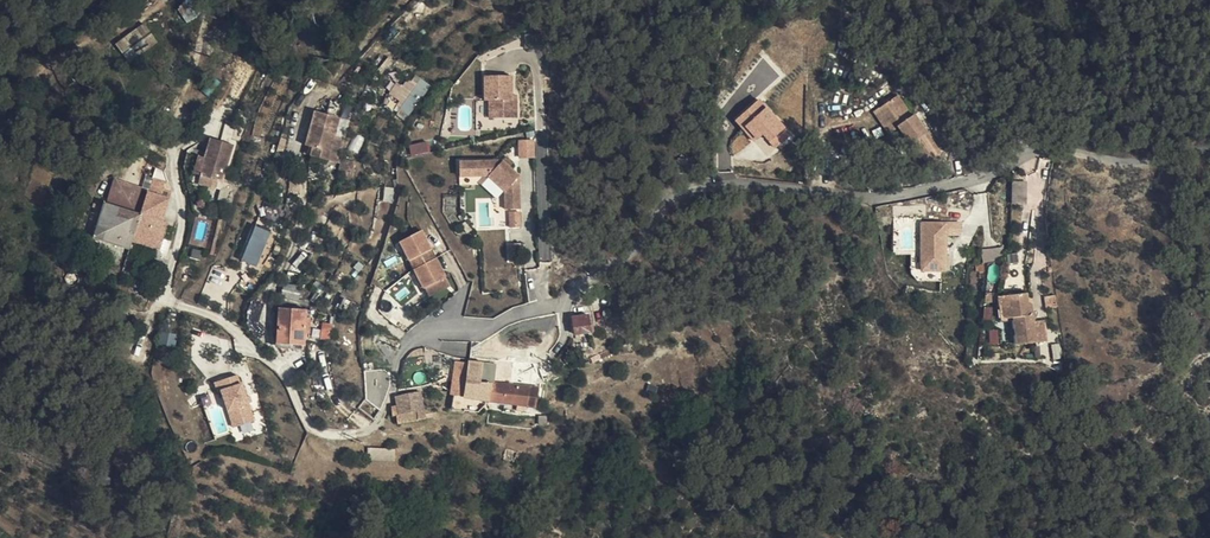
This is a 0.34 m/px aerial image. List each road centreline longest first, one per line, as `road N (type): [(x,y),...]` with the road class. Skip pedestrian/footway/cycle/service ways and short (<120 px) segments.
road 1 (unclassified): [(420,336),(479,330),(567,299),(686,194),(725,182),(894,193),(979,176),(1045,150),(1125,163),(1209,154)]
road 2 (track): [(174,153),(182,232),(175,307),(231,327),(284,371),(313,432),(348,436),(375,425),(396,366),(420,336)]

